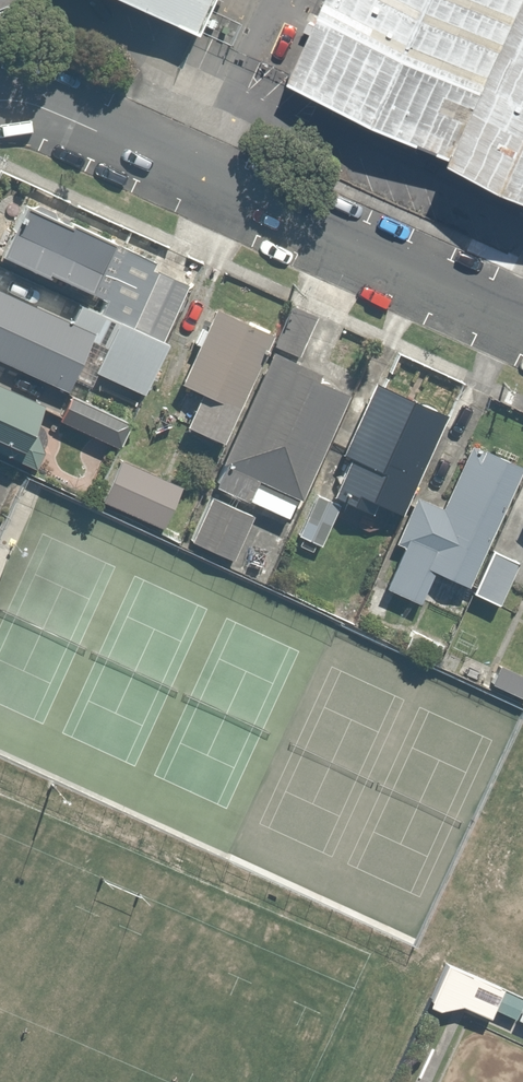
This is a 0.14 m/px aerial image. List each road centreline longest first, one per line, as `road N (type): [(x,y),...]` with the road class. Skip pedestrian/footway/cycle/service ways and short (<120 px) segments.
road 1 (residential): [(522,327),(37,107),(0,107)]

